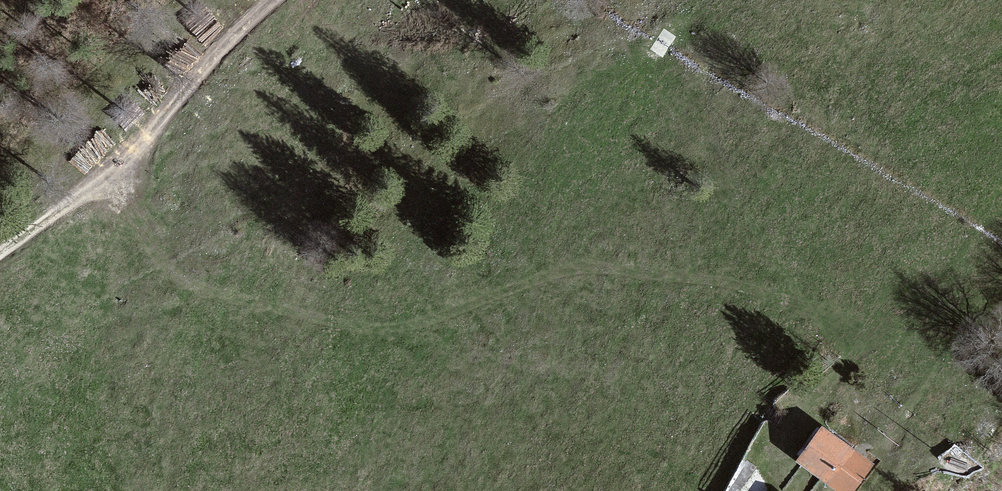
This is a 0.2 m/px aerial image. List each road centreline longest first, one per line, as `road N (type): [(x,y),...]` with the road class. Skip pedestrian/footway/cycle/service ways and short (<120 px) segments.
road 1 (track): [(121,168),(163,249),(245,300),(370,322),(441,315),(578,272),(742,290),(832,323),(944,411)]
road 2 (track): [(0,261),(152,140),(227,52),(287,0)]
road 3 (track): [(1001,282),(983,307),(944,411),(946,426)]

